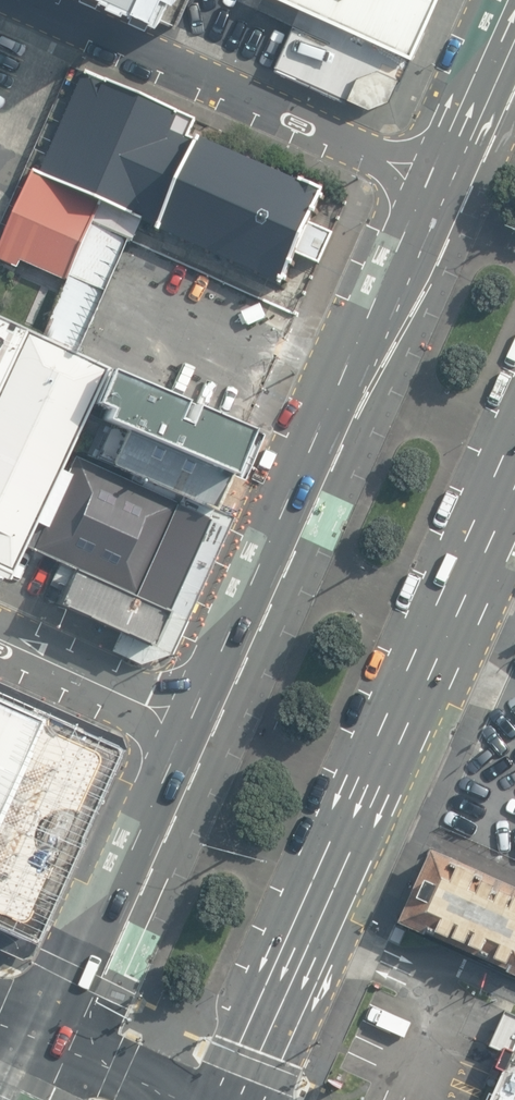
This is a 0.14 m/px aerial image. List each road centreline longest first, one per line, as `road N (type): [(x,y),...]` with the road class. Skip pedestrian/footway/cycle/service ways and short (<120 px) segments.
road 1 (primary): [(514,467),(232,1099)]
road 2 (primary): [(189,725),(430,180)]
road 3 (unclassified): [(430,180),(26,0)]
road 4 (primary): [(50,1043),(189,725)]
road 5 (unclassified): [(0,637),(189,725)]
road 6 (primary): [(430,180),(512,0)]
road 7 (trunk): [(50,1043),(176,1099)]

